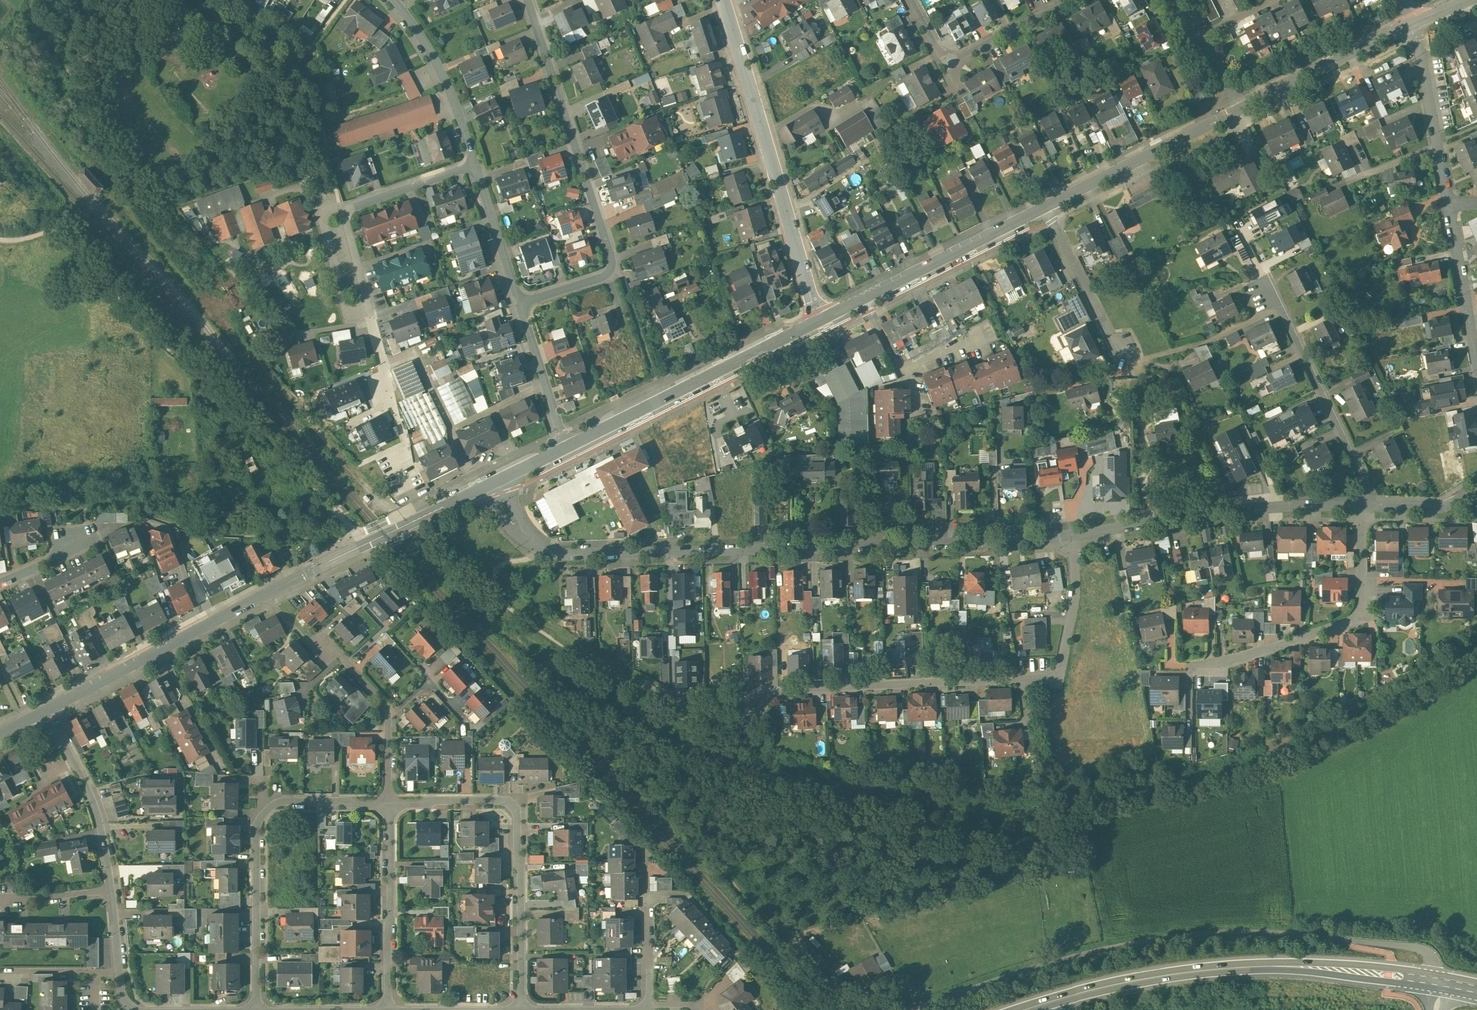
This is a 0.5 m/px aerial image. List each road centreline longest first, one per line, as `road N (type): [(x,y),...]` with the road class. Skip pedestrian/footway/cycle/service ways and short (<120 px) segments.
road 1 (residential): [(493,482),(532,541),(573,553),(1072,535)]
road 2 (tertiary): [(493,482),(45,711)]
road 3 (track): [(394,528),(114,196)]
road 4 (secondary): [(1022,1009),(1212,970),(1327,967),(1435,978)]
road 5 (residential): [(521,305),(612,270),(528,0)]
road 6 (residential): [(822,319),(722,0)]
road 7 (residential): [(256,1009),(258,818),(270,806),(390,805)]
road 8 (residential): [(522,1009),(519,816),(505,802),(390,805)]
road 9 (residential): [(45,711),(92,798),(123,997),(138,1009)]
road 10 (residential): [(1058,678),(746,697)]
road 11 (residential): [(1072,535),(1278,506),(1362,507)]
road 12 (residential): [(1362,507),(1362,618),(1190,669)]
road 13 (tertiary): [(822,319),(567,447)]
road 14 (tertiary): [(1045,208),(822,319)]
road 15 (residential): [(1263,292),(1279,306),(1371,507)]
road 16 (tertiary): [(1237,112),(1045,208)]
road 17 (residential): [(1068,0),(945,63),(911,0)]
road 18 (residential): [(306,642),(329,642),(391,712),(390,805)]
road 19 (residential): [(390,805),(390,1009)]
road 20 (tertiary): [(1416,23),(1237,112)]
road 21 (residential): [(392,0),(450,92),(475,165)]
road 22 (residential): [(1416,23),(1450,205)]
road 23 (residential): [(369,315),(406,443),(363,462)]
road 24 (residential): [(1045,208),(1118,348)]
road 25 (residential): [(344,212),(333,208),(321,219),(347,321),(369,315)]
road 26 (residential): [(1450,205),(1476,353)]
road 27 (residential): [(521,305),(567,447)]
road 28 (residential): [(647,1009),(646,861)]
road 29 (residential): [(475,165),(521,305)]
road 30 (residential): [(1072,535),(1074,602),(1058,678)]
road 31 (residential): [(475,165),(344,212)]
road 32 (residential): [(390,1009),(522,1009)]
road 33 (residential): [(1237,112),(1177,0)]
road 34 (residential): [(522,1009),(647,1009)]

